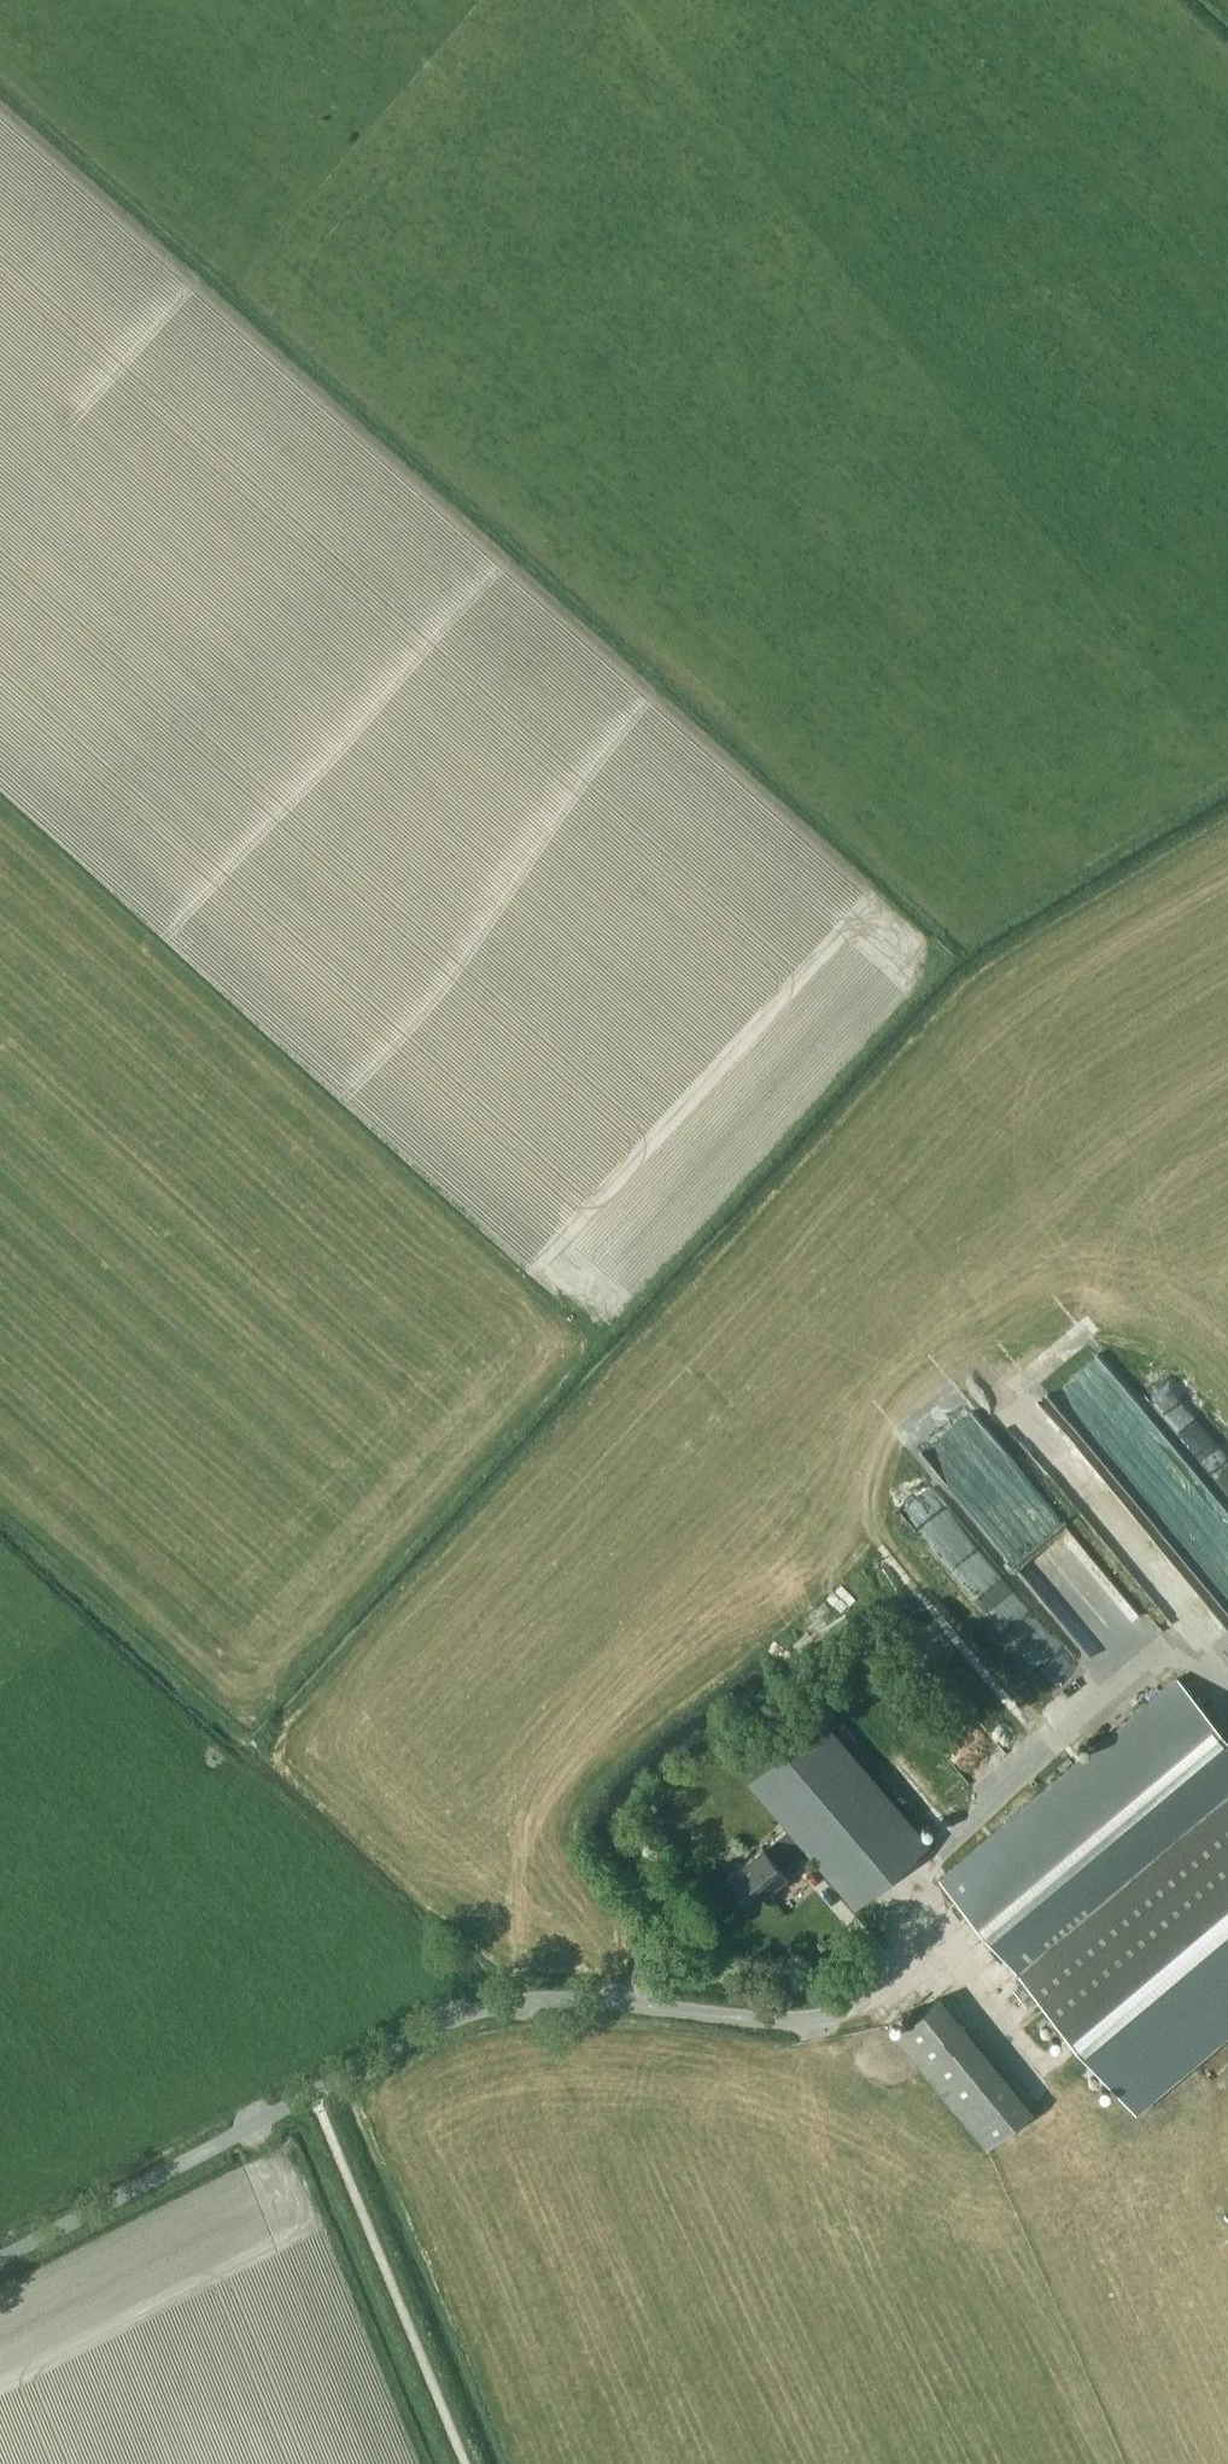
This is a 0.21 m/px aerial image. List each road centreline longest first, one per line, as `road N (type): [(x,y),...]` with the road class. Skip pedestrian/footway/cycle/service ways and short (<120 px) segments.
road 1 (unclassified): [(0,2254),(399,2038),(480,2006),(537,2000),(796,2027),(832,2023)]

